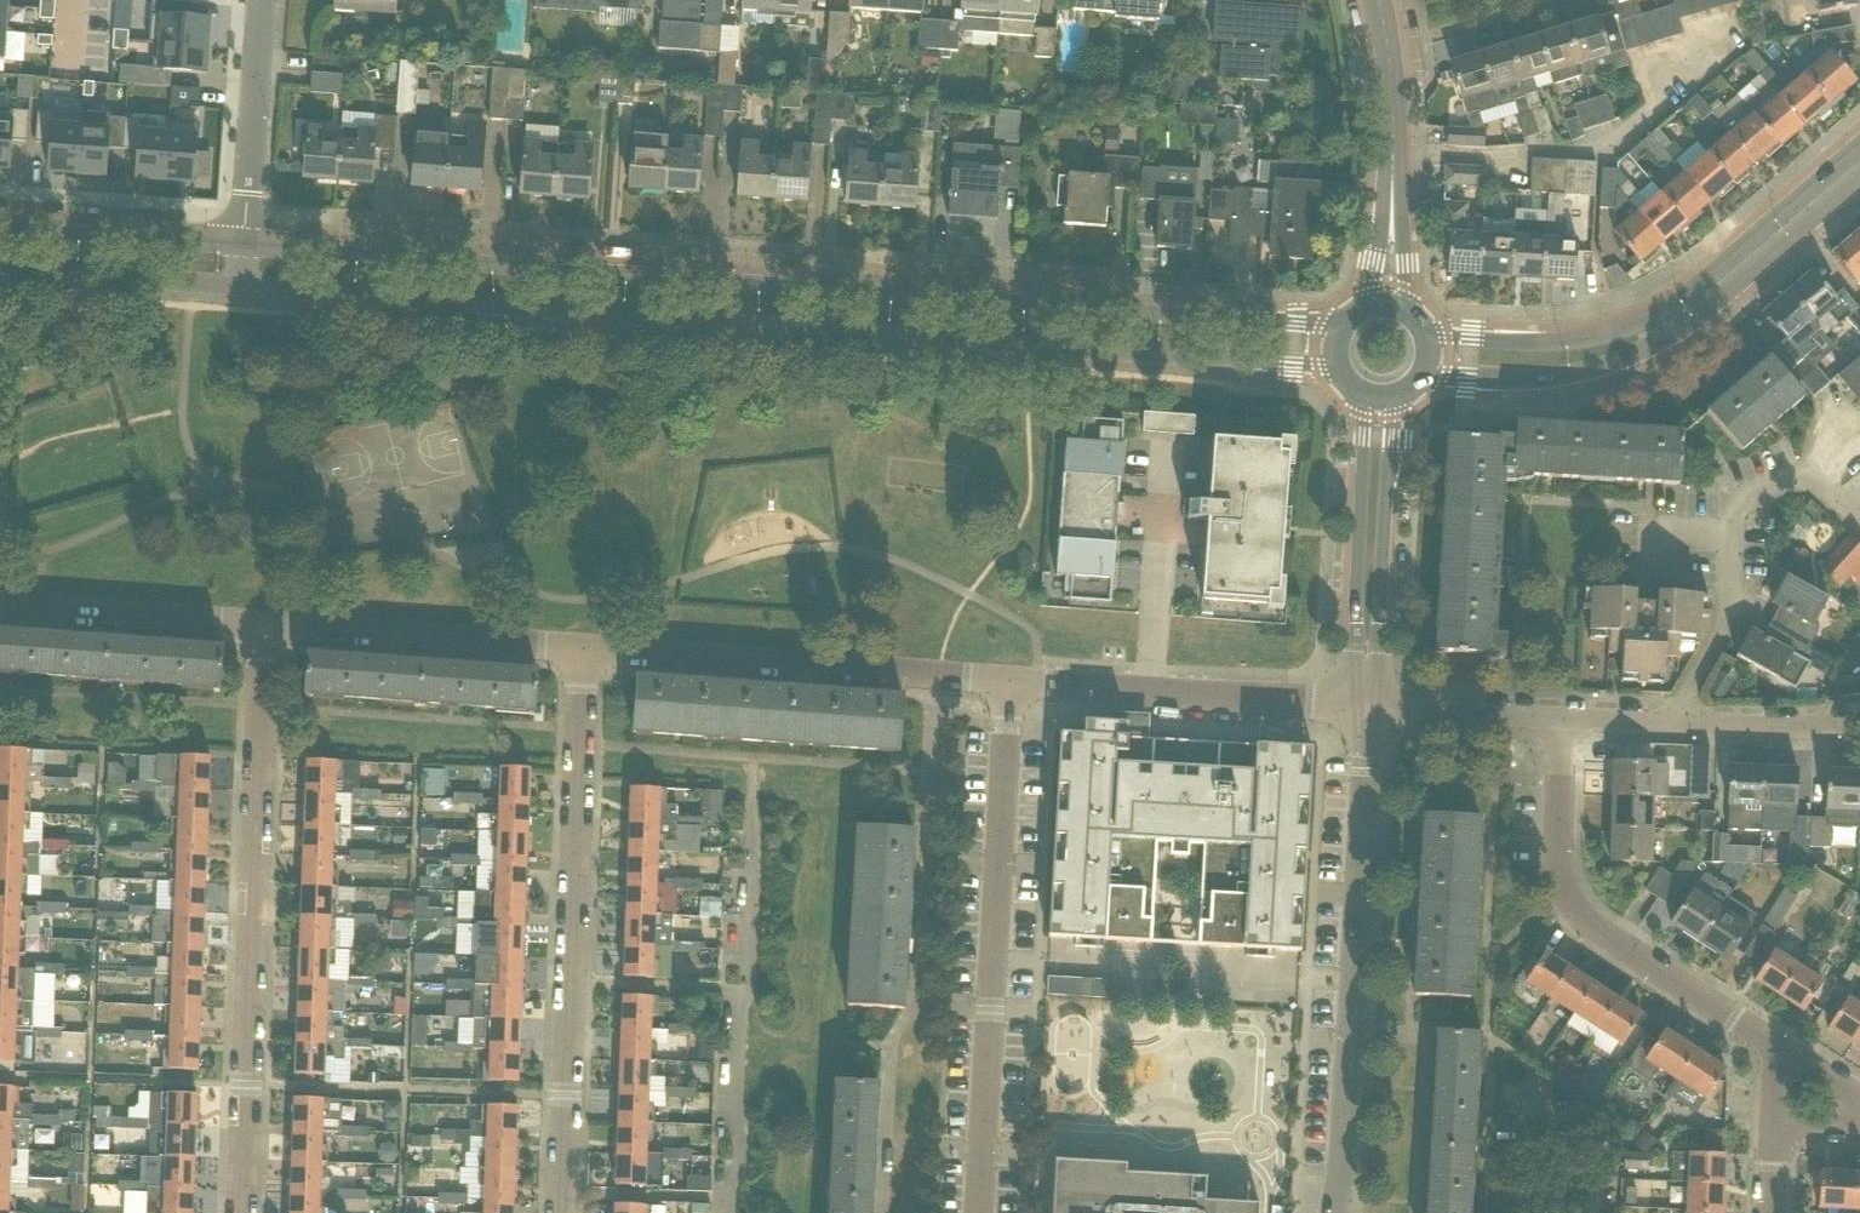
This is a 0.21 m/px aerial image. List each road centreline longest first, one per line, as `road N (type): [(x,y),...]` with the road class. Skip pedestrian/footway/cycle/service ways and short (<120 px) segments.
road 1 (tertiary): [(1342,328),(243,247)]
road 2 (tertiary): [(241,289),(1337,366)]
road 3 (residential): [(243,1212),(265,626)]
road 4 (residential): [(566,1212),(583,648)]
road 5 (residential): [(980,1212),(1010,681)]
road 6 (residential): [(1330,1212),(1349,1050),(1366,707)]
road 7 (tertiary): [(1421,377),(1538,380),(1605,367),(1693,323),(1859,179)]
road 8 (tertiary): [(1859,145),(1679,300),(1596,338),(1538,344),(1426,338)]
road 9 (residential): [(1774,1046),(1592,929),(1565,897),(1561,719)]
road 10 (residential): [(1010,681),(583,648)]
road 11 (residential): [(1682,723),(1691,680),(1732,611),(1734,505),(1809,475),(1859,522)]
road 12 (residential): [(1366,707),(1010,681)]
road 13 (residential): [(583,648),(265,626)]
road 14 (residential): [(1366,396),(1356,596),(1366,707)]
road 15 (residential): [(1366,707),(1392,397)]
road 16 (unclassified): [(1389,284),(1394,127),(1379,0)]
road 17 (residential): [(265,626),(0,606)]
road 18 (residential): [(243,247),(261,0)]
road 19 (tertiary): [(243,247),(0,231)]
road 20 (tertiary): [(0,272),(241,289)]
road 21 (residential): [(1561,719),(1366,707)]
road 22 (residential): [(1859,724),(1682,723)]
road 23 (residential): [(1682,723),(1561,719)]

